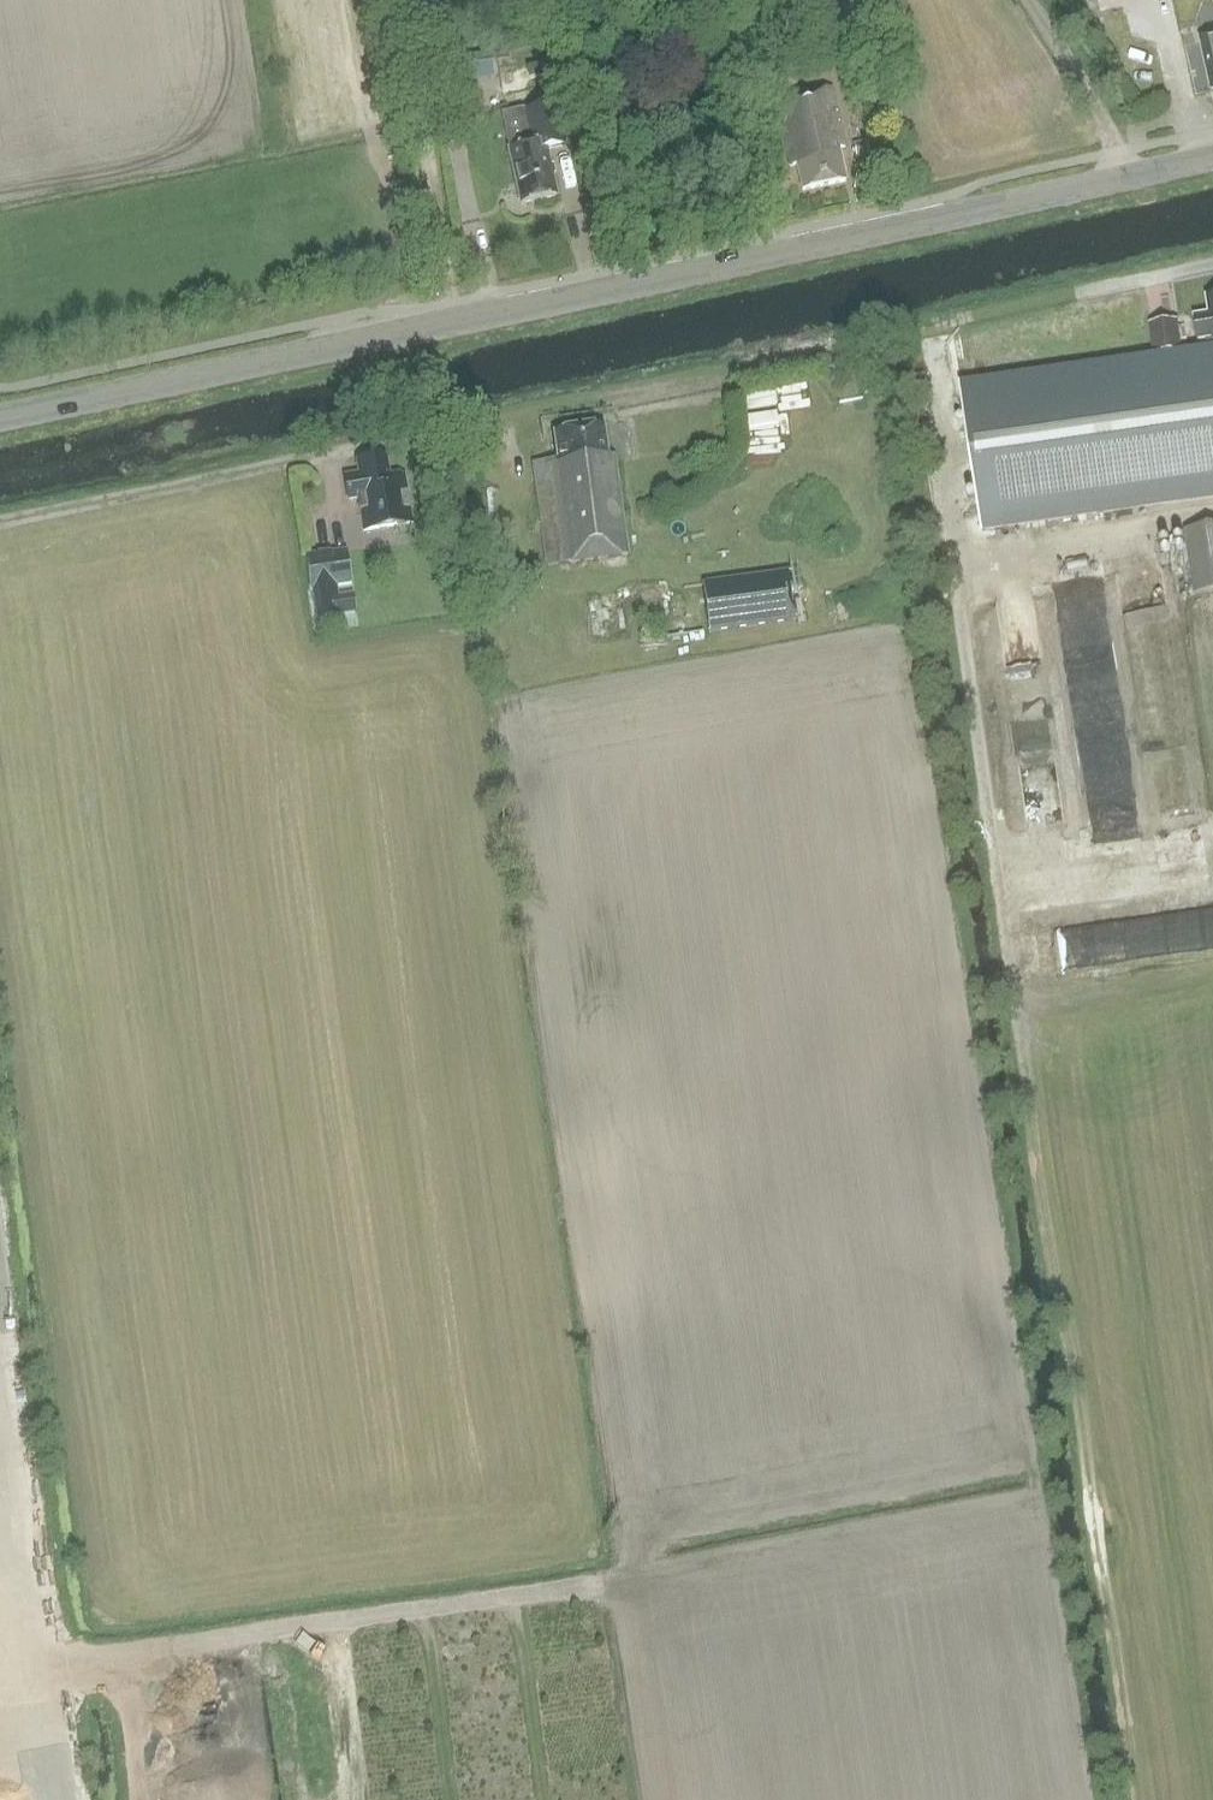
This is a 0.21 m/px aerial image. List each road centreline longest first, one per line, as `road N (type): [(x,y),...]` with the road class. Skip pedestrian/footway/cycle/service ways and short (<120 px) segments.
road 1 (tertiary): [(0,409),(429,327),(1212,157)]
road 2 (track): [(447,405),(451,429),(0,522)]
road 3 (track): [(1118,178),(1024,0)]

